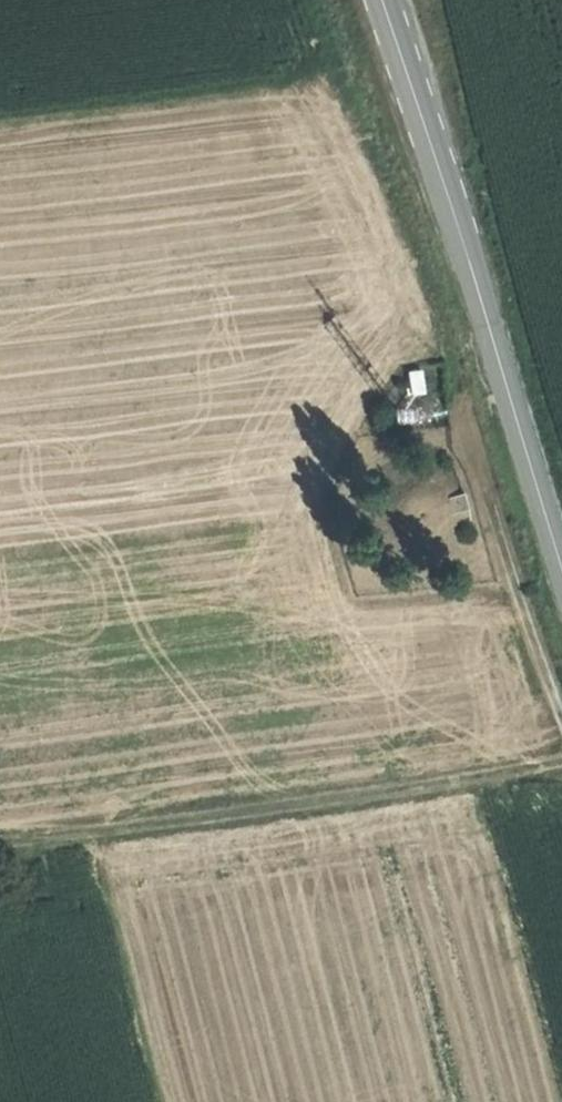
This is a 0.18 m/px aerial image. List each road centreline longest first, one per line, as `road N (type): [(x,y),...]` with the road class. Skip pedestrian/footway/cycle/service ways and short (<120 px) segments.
road 1 (tertiary): [(383,0),(561,564)]
road 2 (track): [(0,845),(561,766)]
road 3 (track): [(459,380),(481,480),(561,715)]

